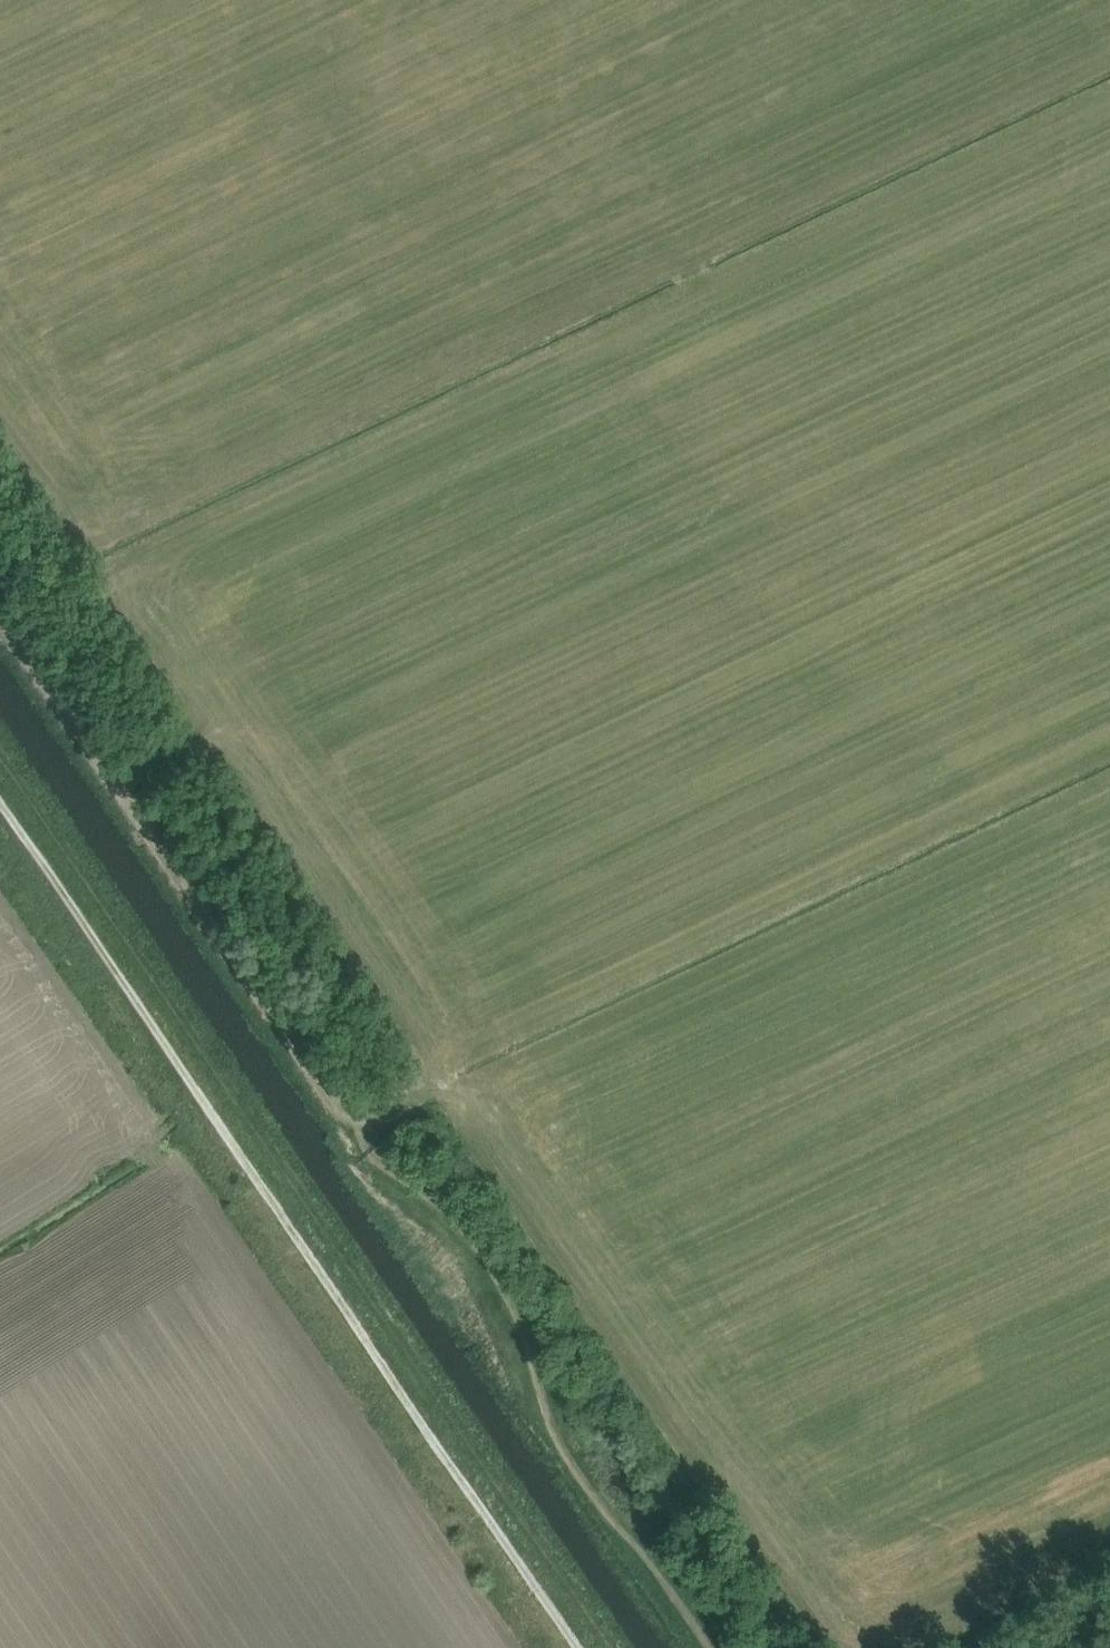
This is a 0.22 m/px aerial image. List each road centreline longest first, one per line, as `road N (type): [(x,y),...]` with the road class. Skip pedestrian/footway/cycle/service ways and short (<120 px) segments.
road 1 (track): [(0,741),(623,1647)]
road 2 (track): [(359,1130),(349,1127),(0,615)]

